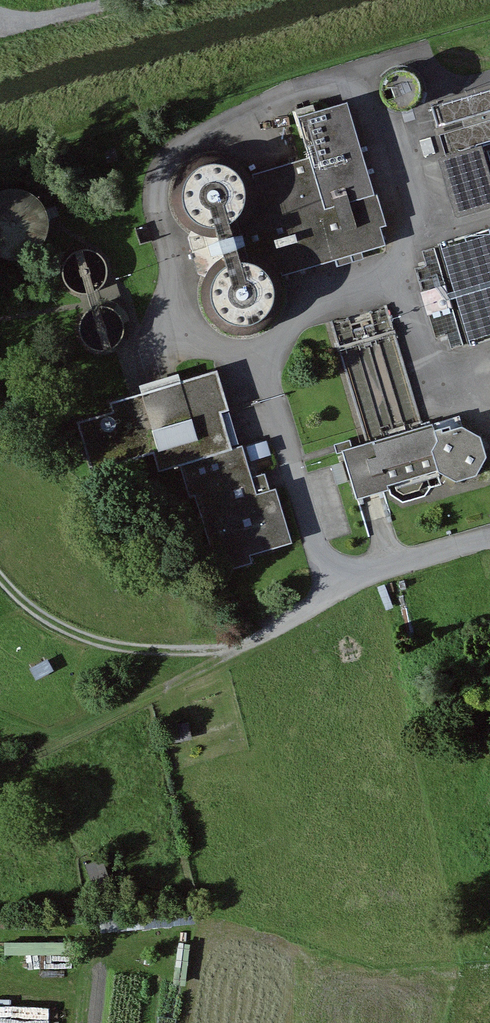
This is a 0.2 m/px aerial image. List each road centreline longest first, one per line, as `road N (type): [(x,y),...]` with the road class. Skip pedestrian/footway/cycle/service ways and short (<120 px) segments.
road 1 (residential): [(195,648),(276,628),(402,557),(489,538)]
road 2 (track): [(0,780),(64,731),(276,628)]
road 3 (track): [(0,564),(42,615),(122,646),(195,648)]
road 4 (track): [(0,28),(125,0)]

